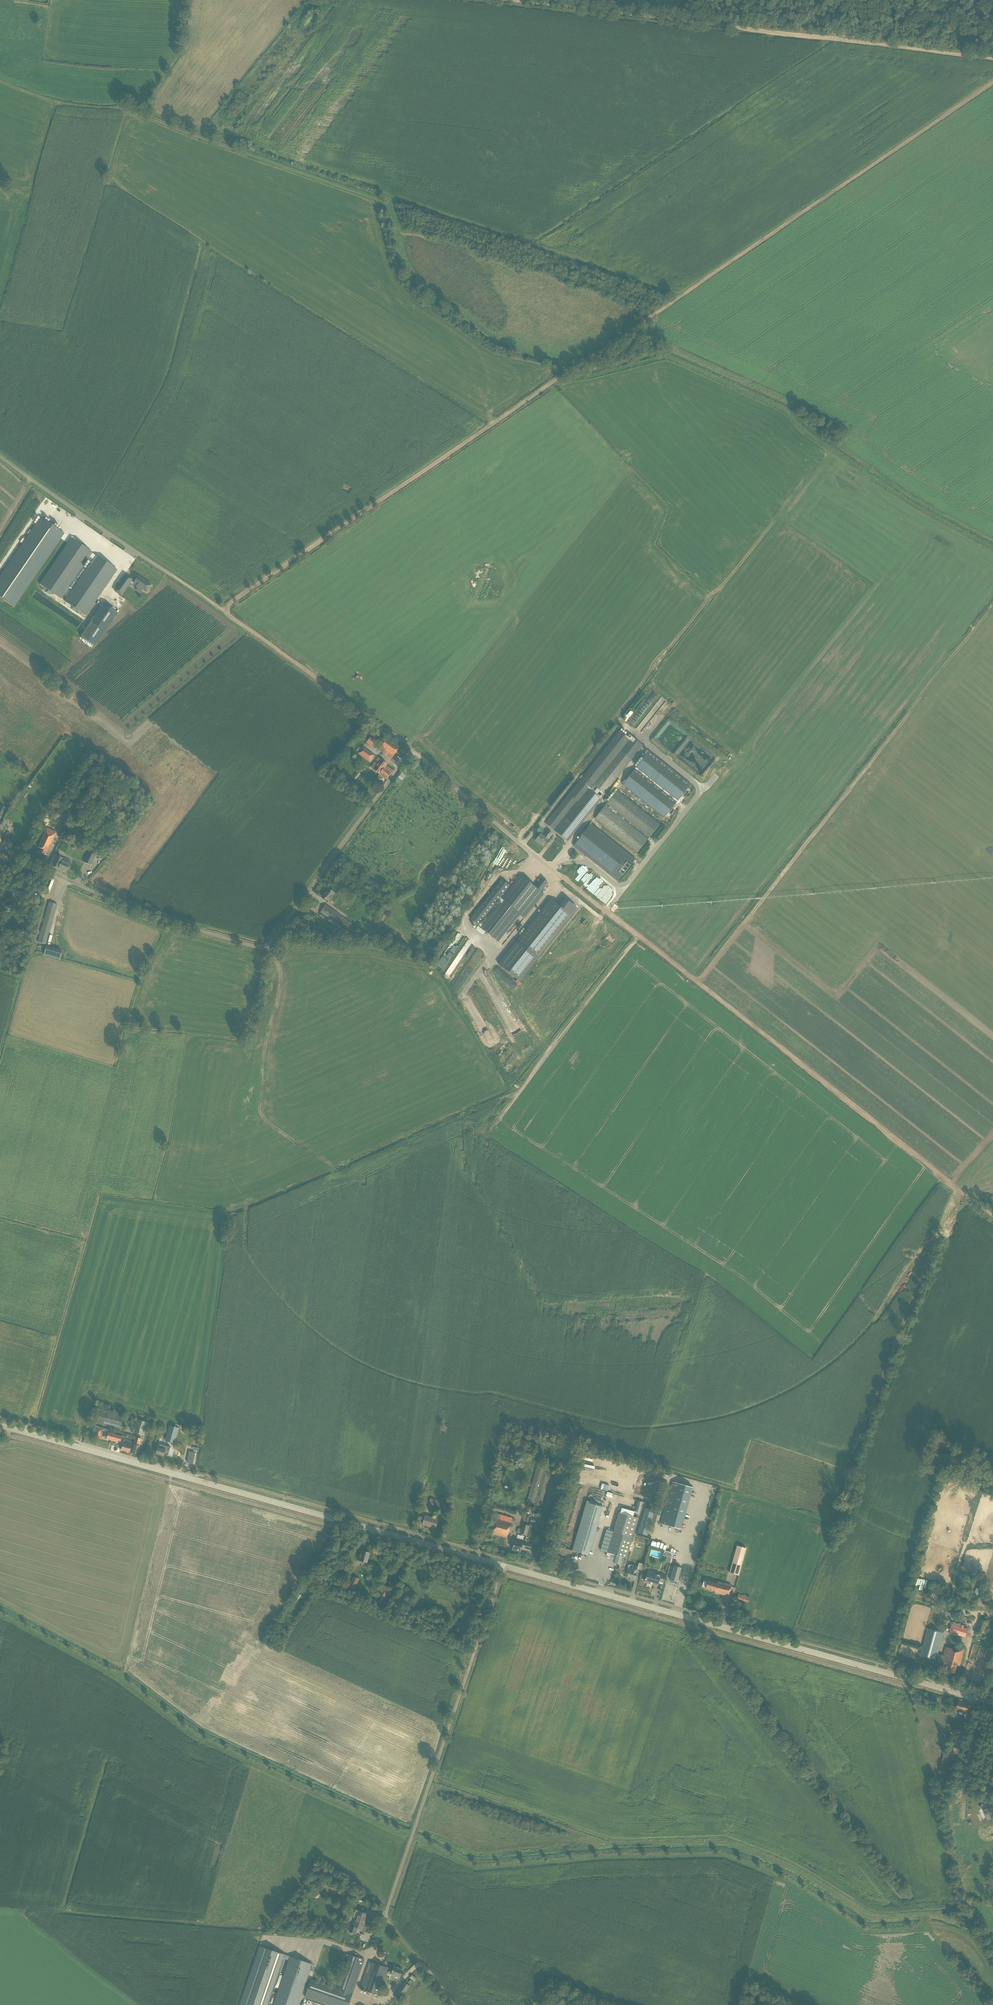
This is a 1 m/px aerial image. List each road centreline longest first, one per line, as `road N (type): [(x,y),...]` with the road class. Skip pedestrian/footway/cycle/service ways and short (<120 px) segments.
road 1 (track): [(222,610),(992,84)]
road 2 (unclassified): [(561,877),(412,750),(265,947),(165,920),(0,847)]
road 3 (track): [(992,1216),(561,877)]
road 4 (secondary): [(503,1566),(0,1425)]
road 5 (secondary): [(992,1703),(503,1566)]
road 6 (track): [(507,0),(992,58)]
road 7 (unclassified): [(376,1945),(503,1566)]
road 8 (track): [(222,610),(0,456)]
road 9 (track): [(412,750),(222,610)]

